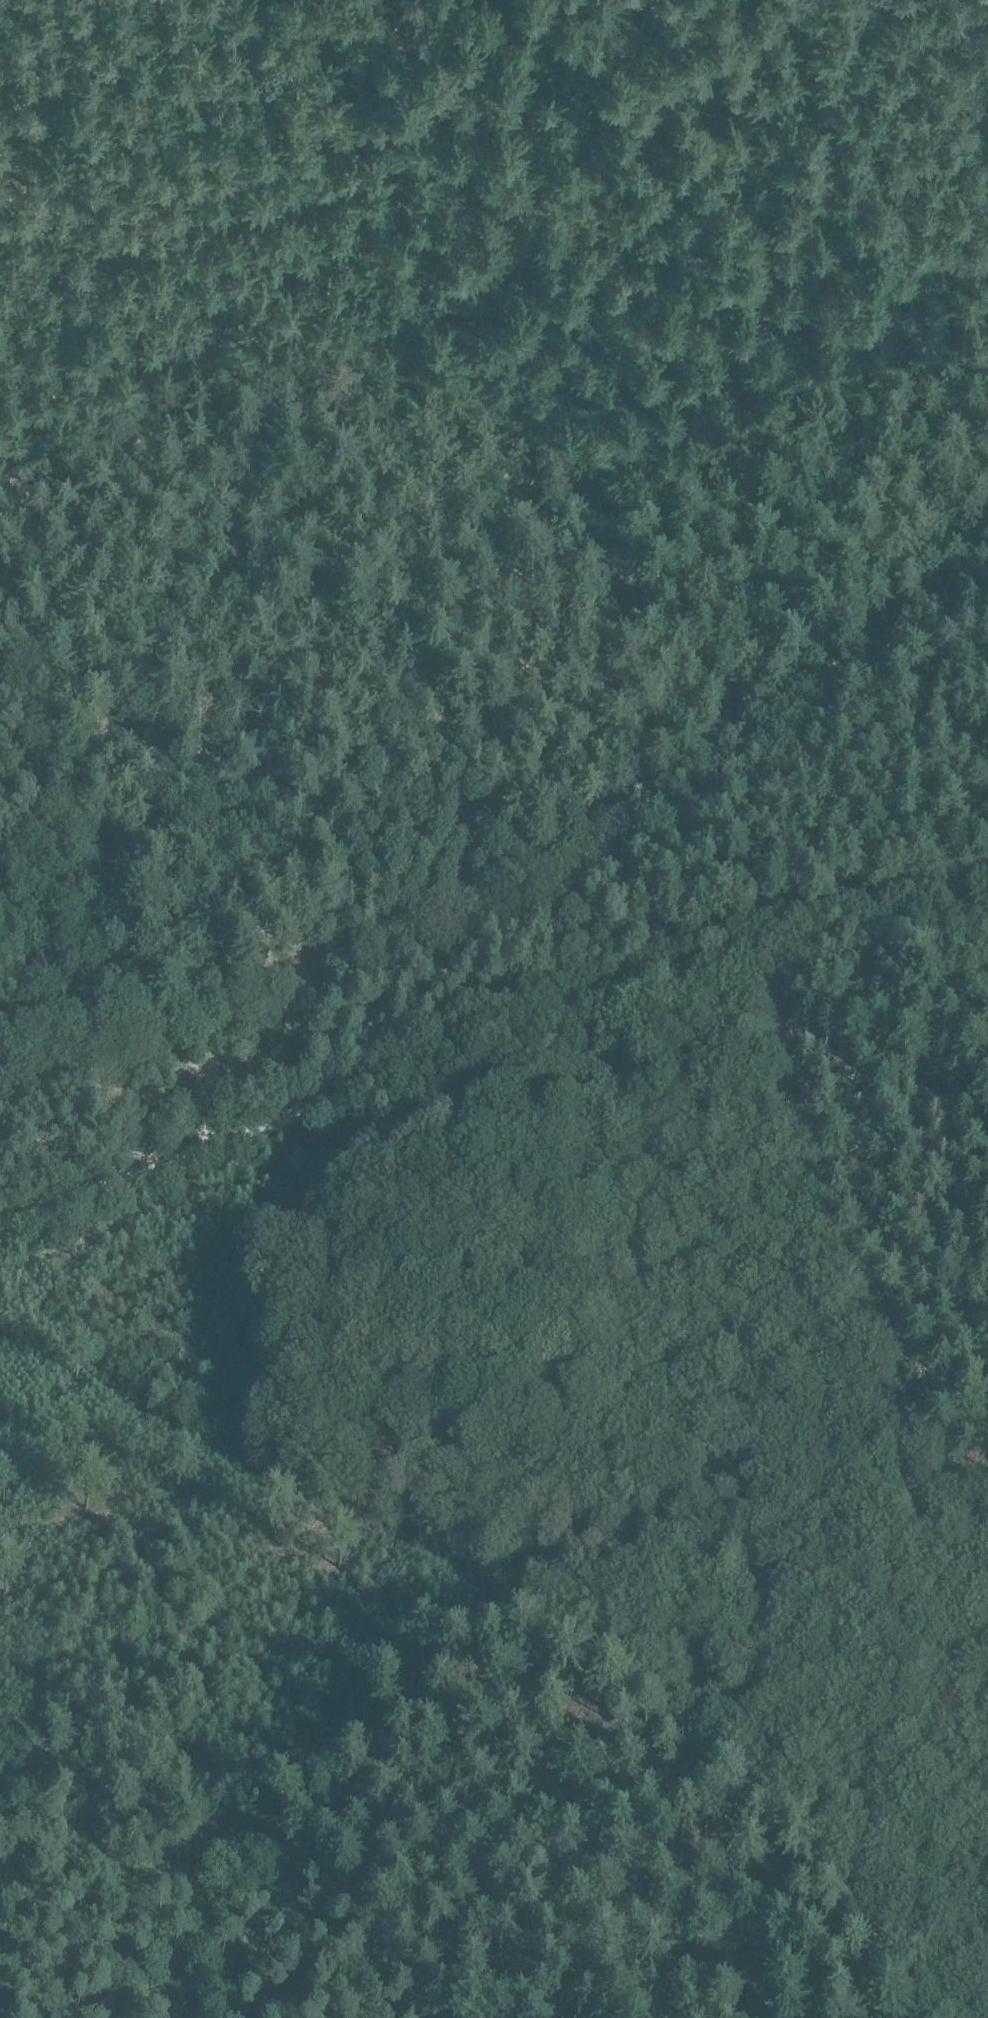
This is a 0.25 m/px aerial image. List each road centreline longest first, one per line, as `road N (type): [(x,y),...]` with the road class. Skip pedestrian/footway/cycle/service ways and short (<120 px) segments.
road 1 (track): [(0,1226),(302,1111),(664,1000),(896,942),(987,933)]
road 2 (track): [(0,1086),(455,913),(615,836),(675,793)]
road 3 (track): [(0,571),(172,1017),(213,1148)]
road 4 (track): [(0,519),(513,322)]
road 5 (track): [(513,322),(987,151)]
road 6 (track): [(513,322),(675,793)]
road 7 (track): [(675,793),(822,696),(987,564)]
road 8 (track): [(392,0),(513,322)]
road 9 (track): [(843,204),(812,0)]

